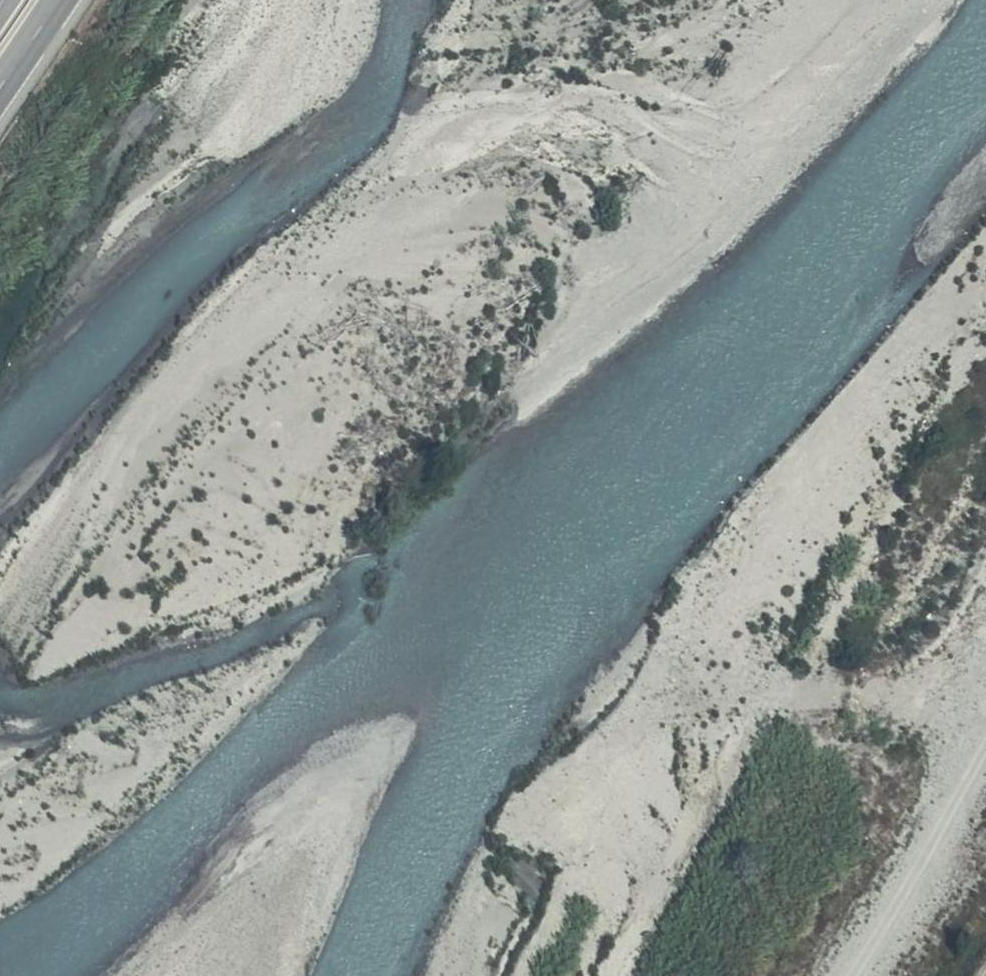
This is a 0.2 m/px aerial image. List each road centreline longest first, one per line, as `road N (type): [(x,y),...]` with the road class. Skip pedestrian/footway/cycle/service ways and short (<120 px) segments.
road 1 (track): [(985,763),(846,975)]

